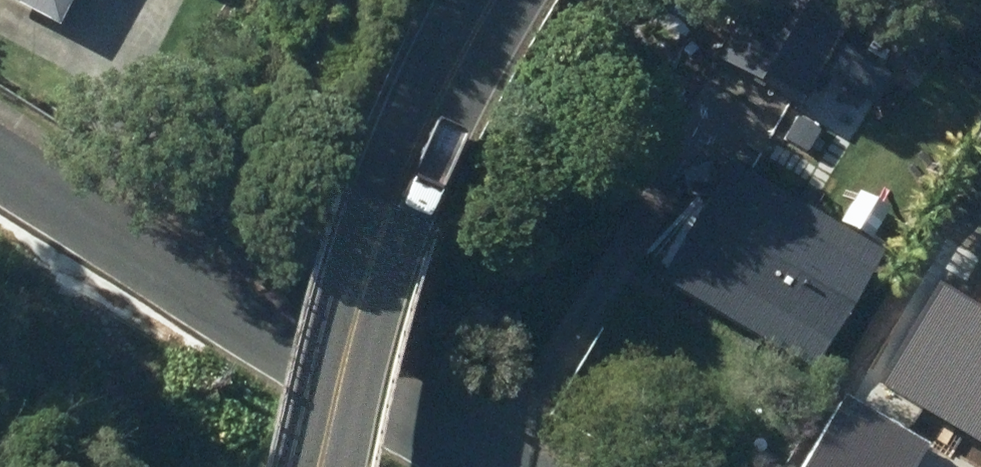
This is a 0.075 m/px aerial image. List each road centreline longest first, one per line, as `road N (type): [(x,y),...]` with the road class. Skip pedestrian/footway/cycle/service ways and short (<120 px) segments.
road 1 (tertiary): [(0,160),(500,466)]
road 2 (primary): [(490,0),(380,228)]
road 3 (primary): [(314,466),(380,228)]

